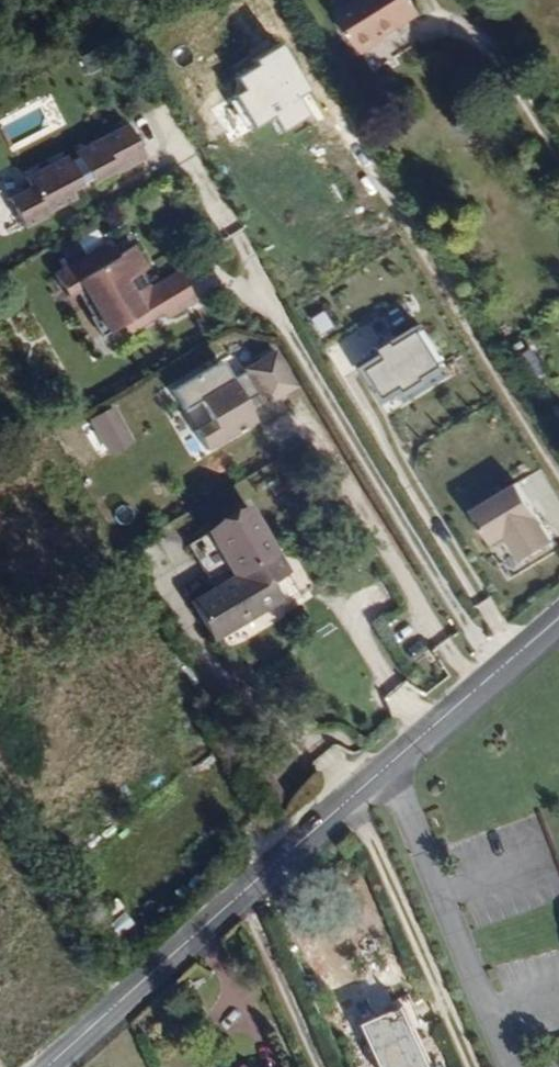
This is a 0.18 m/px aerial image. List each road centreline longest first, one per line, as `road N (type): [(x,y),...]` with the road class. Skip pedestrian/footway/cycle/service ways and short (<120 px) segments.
road 1 (tertiary): [(558,625),(47,1066)]

